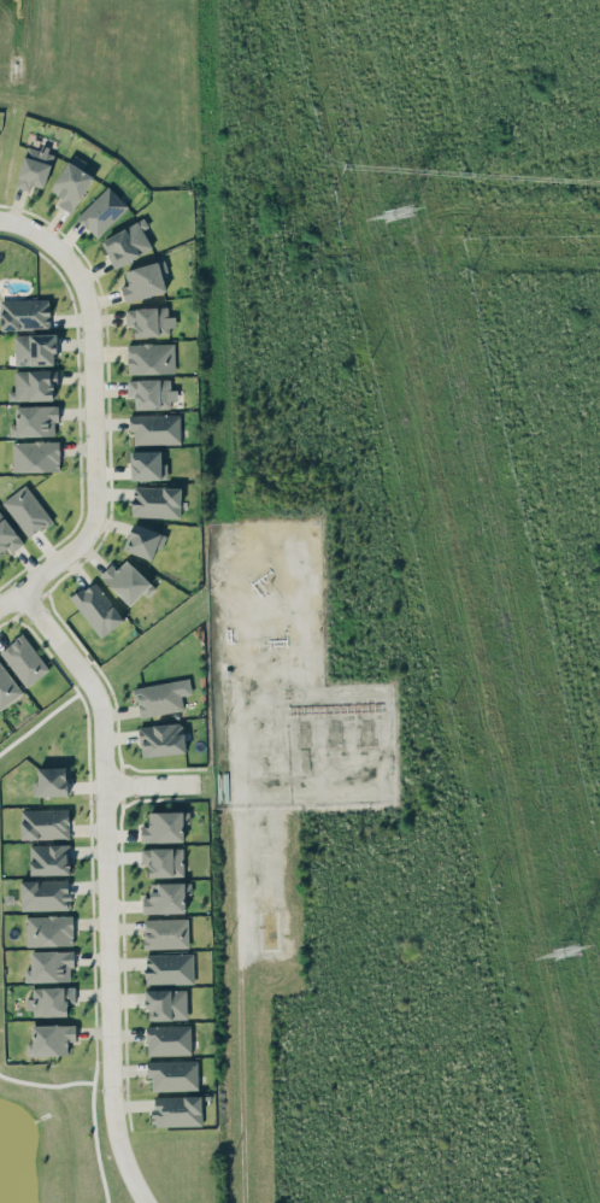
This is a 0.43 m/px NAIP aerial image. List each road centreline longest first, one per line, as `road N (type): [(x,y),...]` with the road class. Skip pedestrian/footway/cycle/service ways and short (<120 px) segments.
road 1 (residential): [(146,1202),(114,1129),(99,699),(20,591)]
road 2 (residential): [(92,527),(86,298),(55,245),(0,218)]
road 3 (residential): [(0,606),(92,527)]

